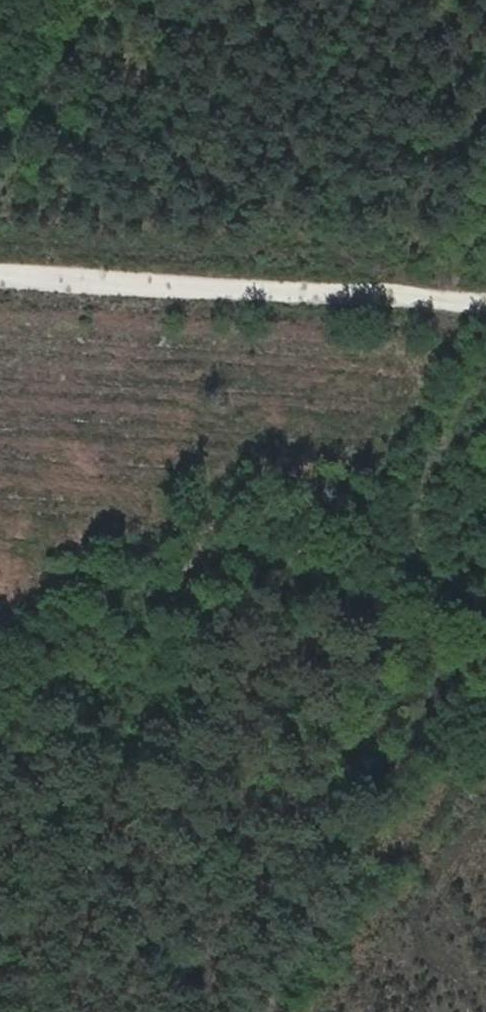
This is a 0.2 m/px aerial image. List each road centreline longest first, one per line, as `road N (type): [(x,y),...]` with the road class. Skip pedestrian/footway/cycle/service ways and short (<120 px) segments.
road 1 (track): [(485,303),(0,276)]
road 2 (track): [(485,824),(460,833),(424,871),(351,1011)]

